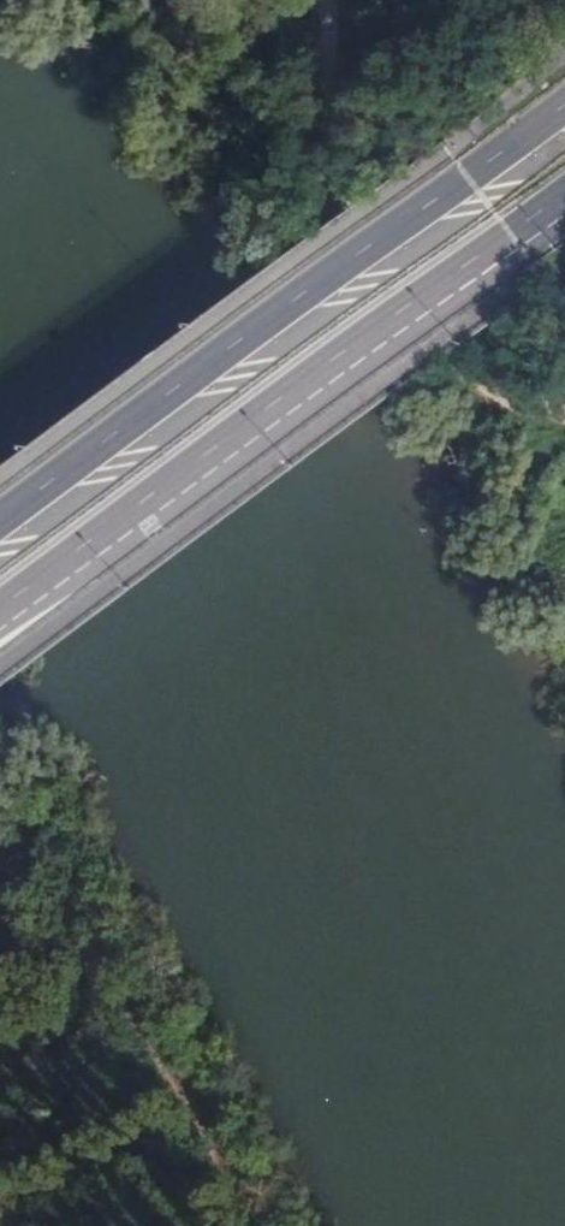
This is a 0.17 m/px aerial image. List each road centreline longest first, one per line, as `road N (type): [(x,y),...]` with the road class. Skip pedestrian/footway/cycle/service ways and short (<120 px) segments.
road 1 (primary): [(564,104),(0,529)]
road 2 (primary): [(0,622),(564,205)]

